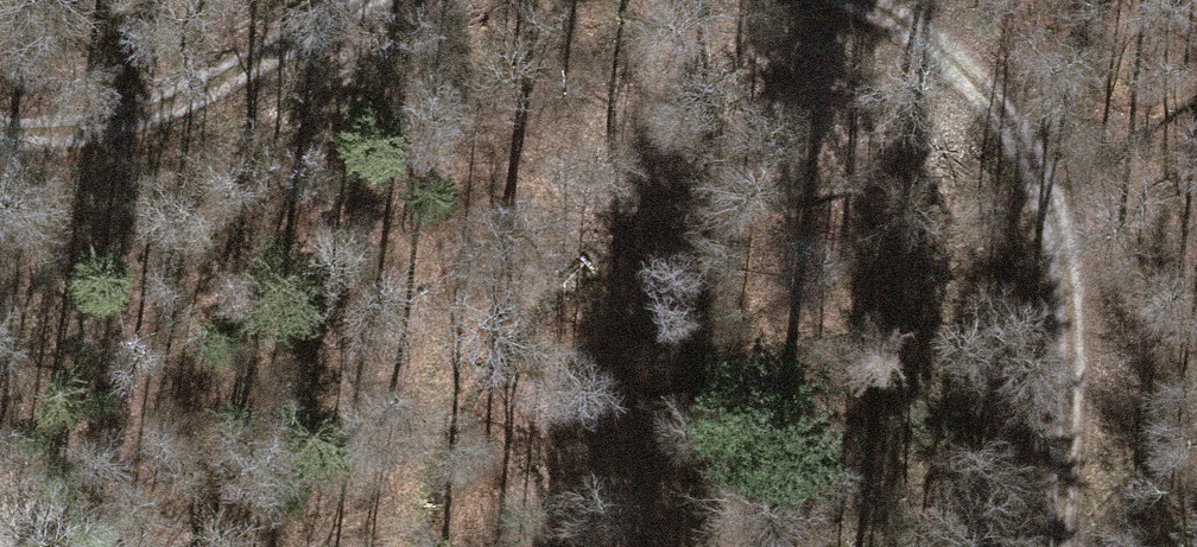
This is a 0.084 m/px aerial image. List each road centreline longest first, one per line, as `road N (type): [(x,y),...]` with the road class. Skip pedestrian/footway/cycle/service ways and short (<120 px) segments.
road 1 (track): [(842,0),(908,27),(1022,139),(1069,320),(1063,546)]
road 2 (track): [(693,0),(493,268),(436,387),(404,546)]
road 3 (track): [(0,128),(82,137),(163,115),(276,66),(397,0)]

